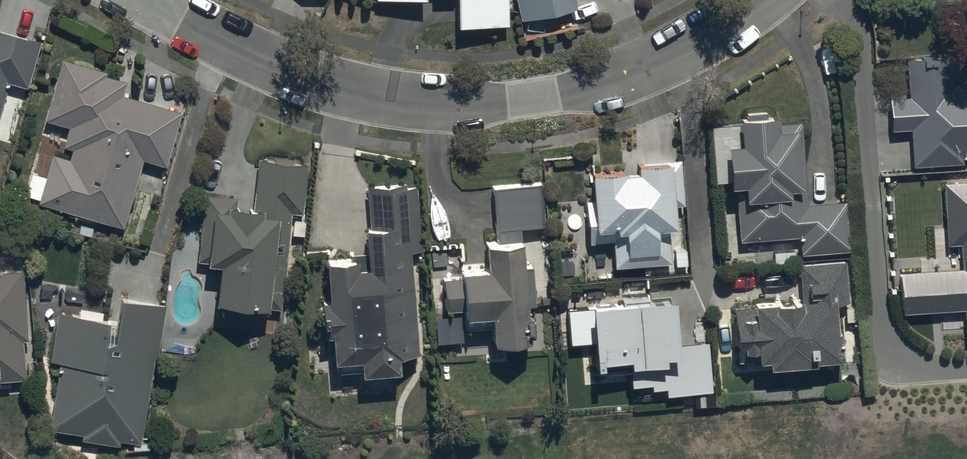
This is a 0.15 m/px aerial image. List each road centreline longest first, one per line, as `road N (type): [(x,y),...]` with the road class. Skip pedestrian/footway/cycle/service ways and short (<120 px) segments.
road 1 (residential): [(150,0),(314,81),(441,106),(567,94),(635,72),(763,0)]

